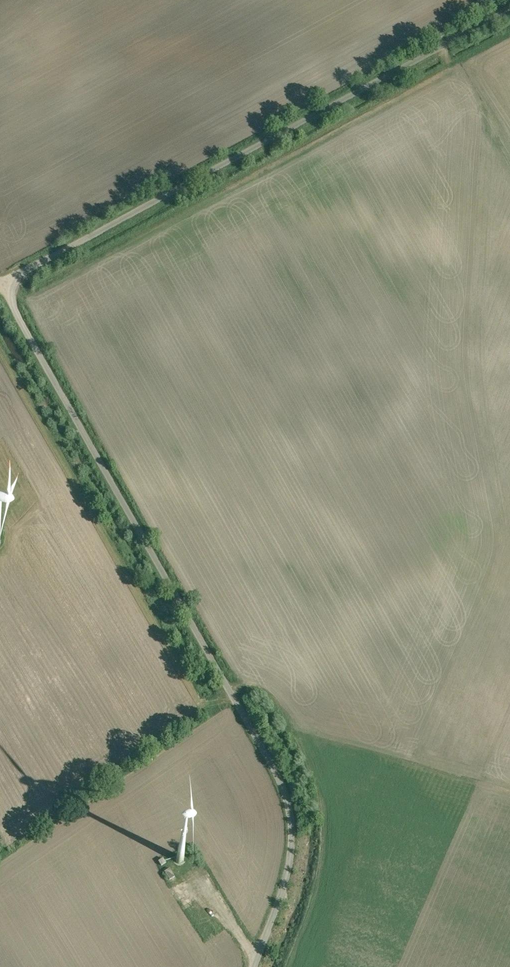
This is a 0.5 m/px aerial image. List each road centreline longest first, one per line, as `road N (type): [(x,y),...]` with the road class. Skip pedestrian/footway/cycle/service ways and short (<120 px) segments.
road 1 (unclassified): [(509,1),(4,276),(292,806),(291,854),(256,966)]

